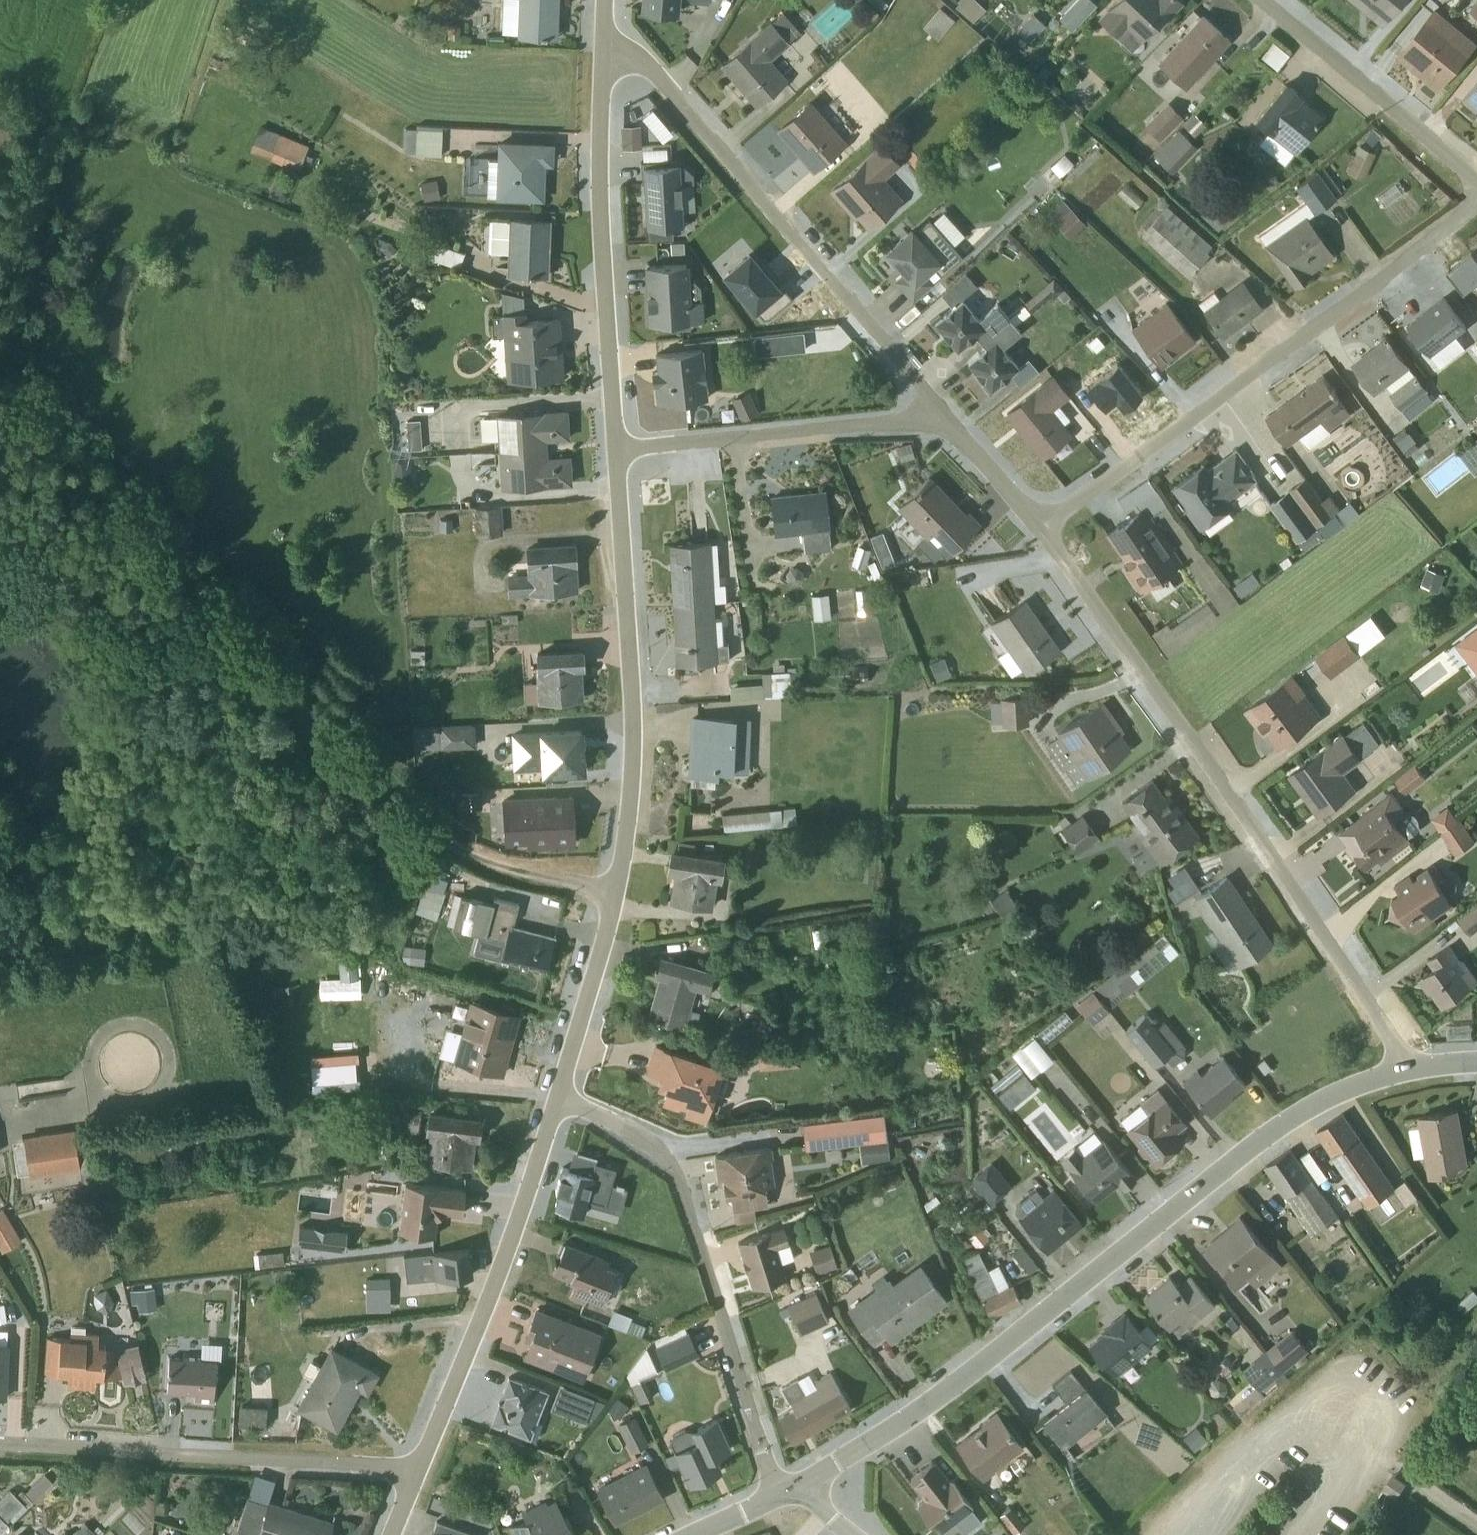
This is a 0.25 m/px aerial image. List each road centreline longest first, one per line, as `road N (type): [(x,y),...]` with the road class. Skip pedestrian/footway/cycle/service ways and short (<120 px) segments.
road 1 (residential): [(1408,1068),(1328,1097),(1262,1139),(907,1420),(776,1495)]
road 2 (track): [(615,891),(499,869),(464,853),(410,816),(163,573),(129,553),(0,514)]
road 3 (unclassified): [(616,451),(632,743),(615,891),(557,1102)]
road 4 (residential): [(1038,530),(1408,1068)]
road 5 (residential): [(1038,530),(1368,291),(1476,200)]
road 6 (residential): [(604,43),(649,63),(941,412)]
road 7 (residential): [(557,1102),(660,1152),(682,1192),(776,1495)]
road 8 (residential): [(0,1445),(376,1467),(418,1477)]
road 9 (unclassified): [(604,43),(598,205),(616,451)]
road 10 (unclassified): [(557,1102),(418,1477)]
road 11 (unclassified): [(616,451),(941,412)]
road 12 (residential): [(1263,0),(1476,177)]
road 13 (residential): [(941,412),(1038,530)]

